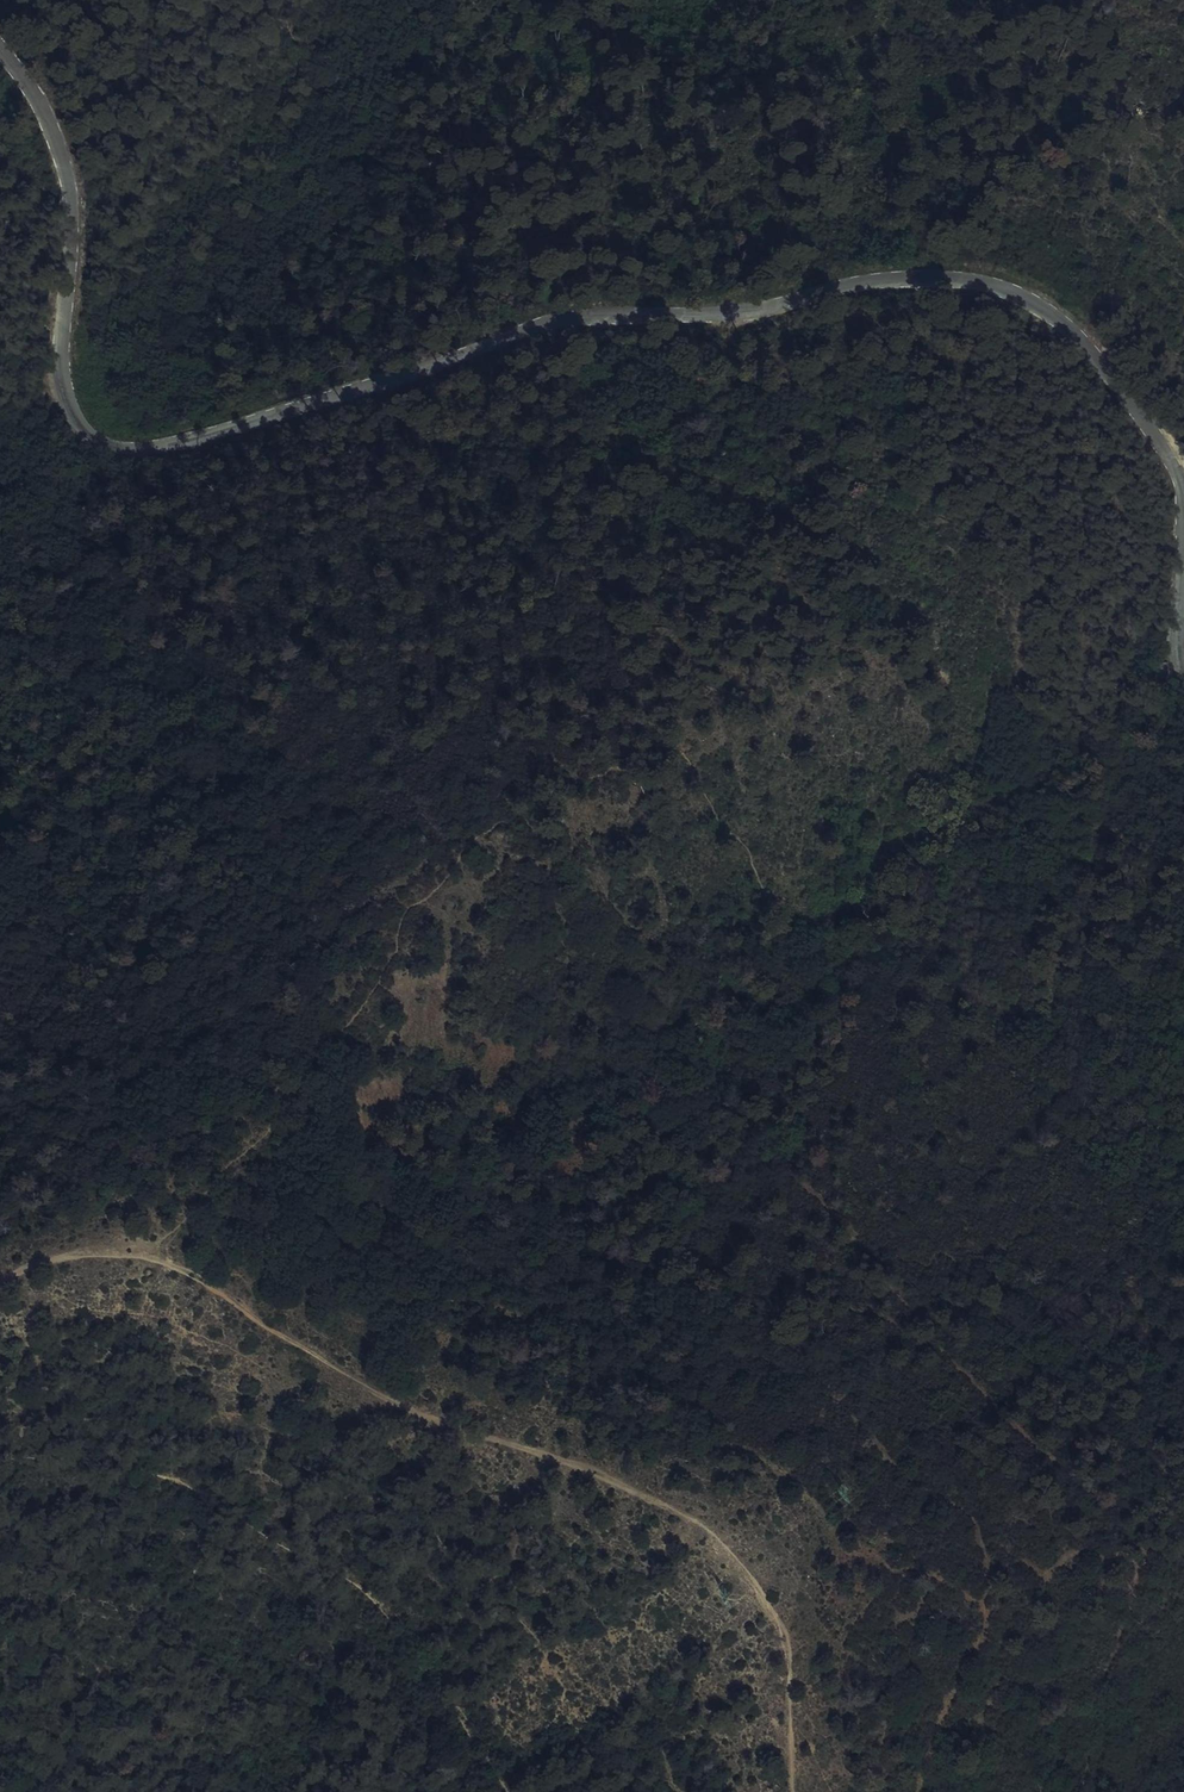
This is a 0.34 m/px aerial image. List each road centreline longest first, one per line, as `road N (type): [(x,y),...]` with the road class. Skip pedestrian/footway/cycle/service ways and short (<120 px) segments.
road 1 (tertiary): [(0,47),(45,113),(65,172),(71,219),(60,359),(79,427),(103,448),(140,453),(209,436),(407,378),(535,328),(762,312),(851,285),(921,277),(999,286),(1062,325),(1119,391),(1180,476),(1183,495)]

